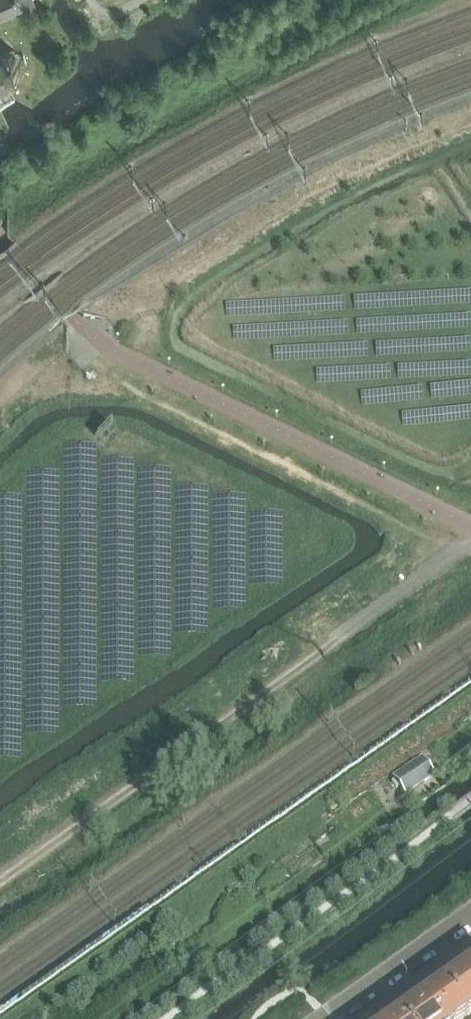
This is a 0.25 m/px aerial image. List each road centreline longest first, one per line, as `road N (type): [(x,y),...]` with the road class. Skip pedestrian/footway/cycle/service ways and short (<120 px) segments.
road 1 (residential): [(320,1018),(470,913)]

